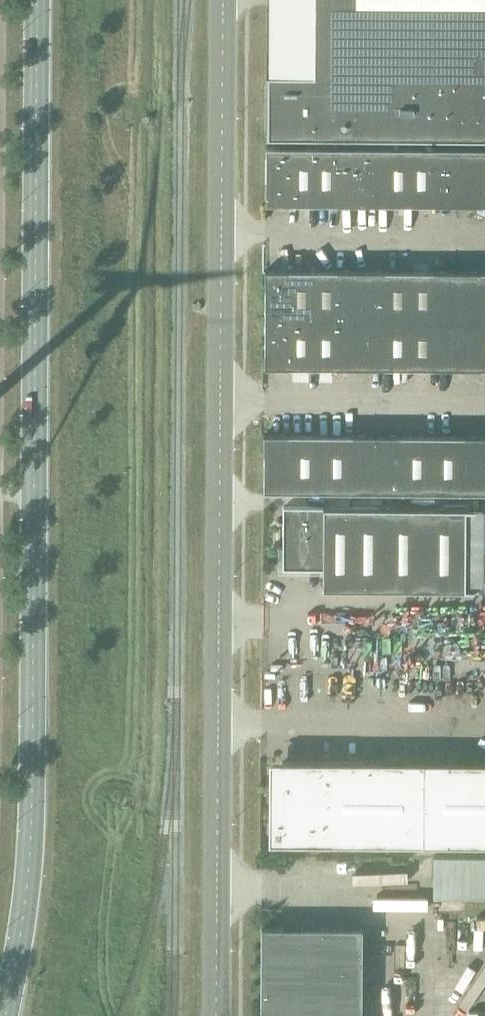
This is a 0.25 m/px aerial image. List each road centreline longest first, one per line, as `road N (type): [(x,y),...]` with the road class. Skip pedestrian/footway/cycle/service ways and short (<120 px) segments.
road 1 (tertiary): [(7,1015),(33,833),(38,0)]
road 2 (unclassified): [(218,1015),(225,0)]

